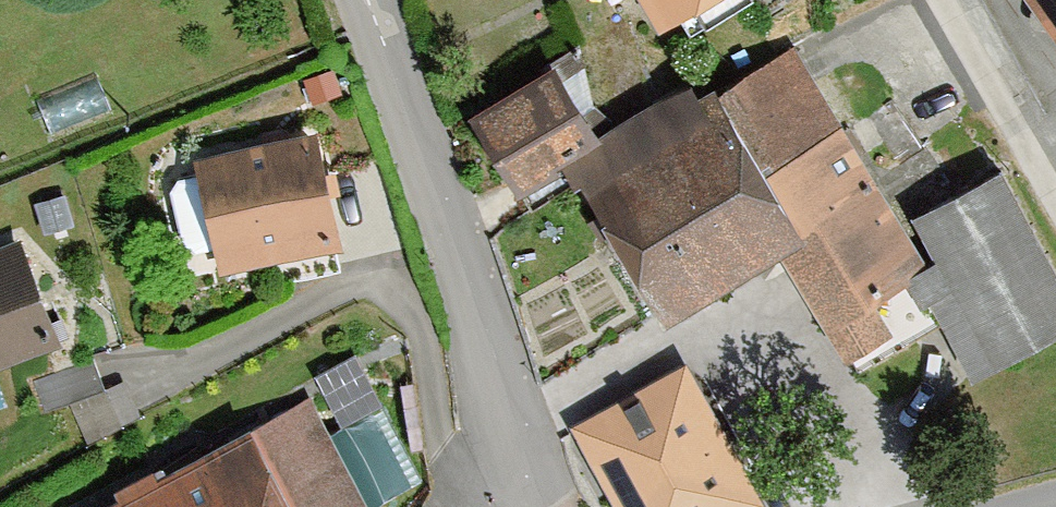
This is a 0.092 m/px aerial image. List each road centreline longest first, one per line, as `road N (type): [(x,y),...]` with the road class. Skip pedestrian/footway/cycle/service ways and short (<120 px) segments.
road 1 (residential): [(374,0),(549,506)]

